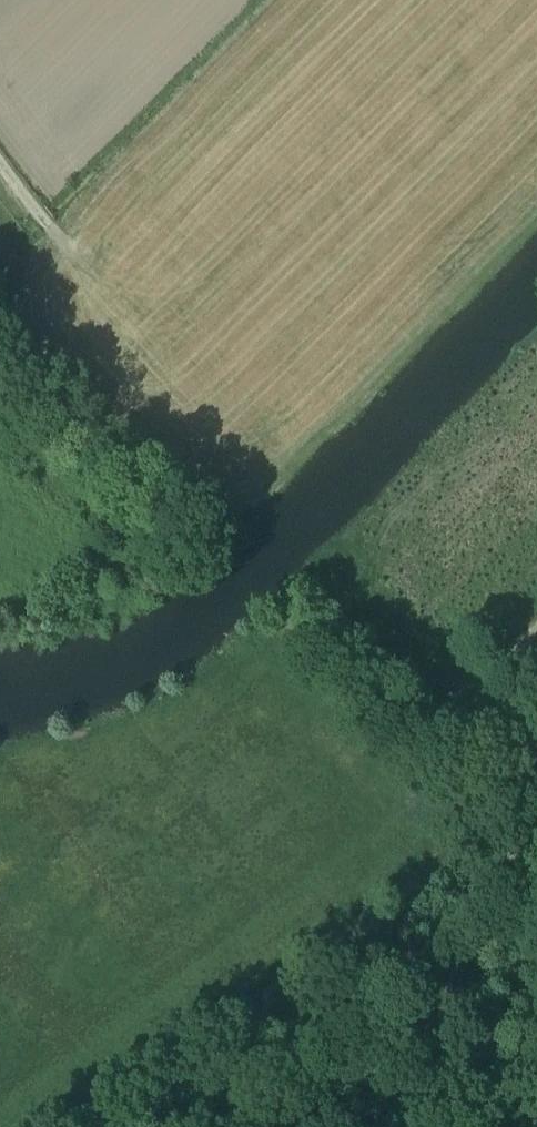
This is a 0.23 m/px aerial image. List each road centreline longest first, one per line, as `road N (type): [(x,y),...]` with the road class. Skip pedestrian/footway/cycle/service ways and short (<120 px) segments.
road 1 (track): [(536,634),(470,695),(536,757)]

